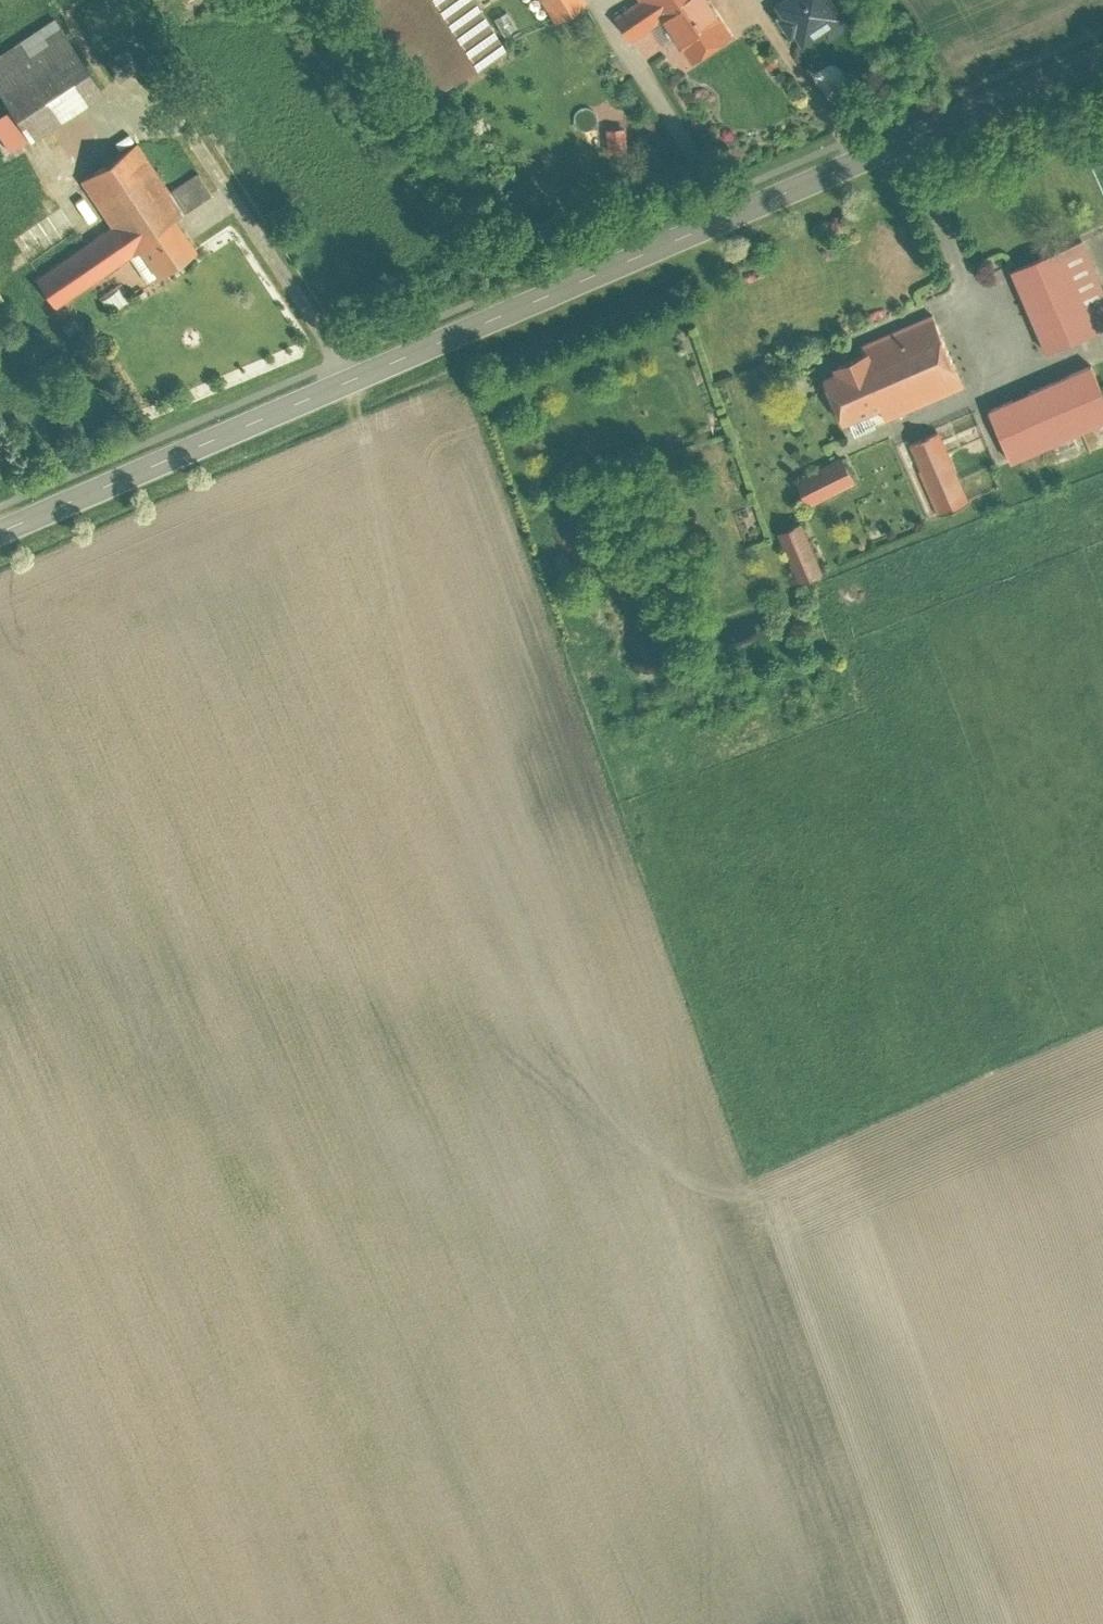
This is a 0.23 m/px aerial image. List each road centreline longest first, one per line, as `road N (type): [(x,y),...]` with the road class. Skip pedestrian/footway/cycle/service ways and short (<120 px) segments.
road 1 (tertiary): [(1102,50),(0,527)]

